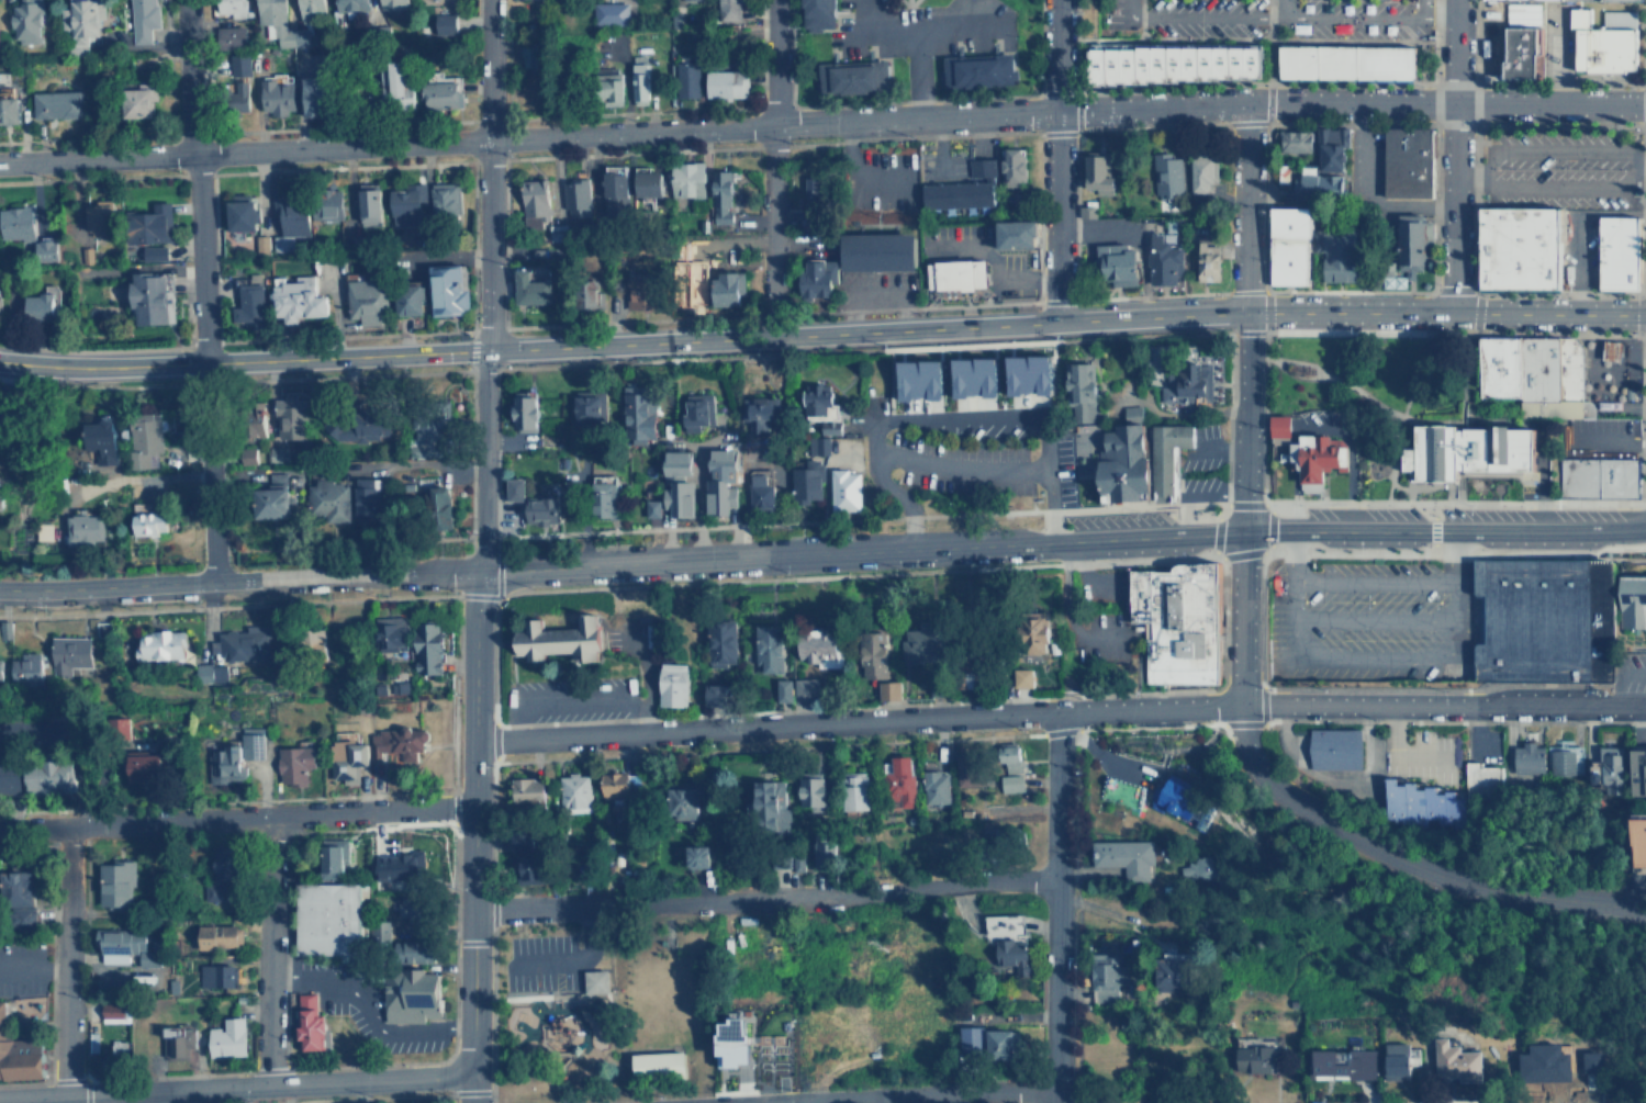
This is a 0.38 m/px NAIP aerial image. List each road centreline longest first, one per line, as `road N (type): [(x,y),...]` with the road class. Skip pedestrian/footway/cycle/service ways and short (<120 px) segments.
road 1 (primary): [(0,361),(69,368),(1243,313)]
road 2 (residential): [(1645,706),(1241,704),(475,742)]
road 3 (tertiary): [(1054,113),(0,167)]
road 4 (tertiary): [(472,1076),(486,351)]
road 5 (secondary): [(1645,103),(1054,113)]
road 6 (residential): [(472,908),(1054,882)]
road 7 (tertiary): [(1050,541),(478,575)]
road 8 (tertiary): [(1241,704),(1261,776),(1292,804),(1378,854),(1488,890),(1645,909)]
road 9 (tertiary): [(478,575),(0,590)]
road 10 (residential): [(473,804),(0,831)]
road 11 (tertiary): [(0,1100),(472,1076)]
road 12 (residential): [(210,583),(199,160)]
road 13 (secondary): [(1645,530),(1241,529)]
road 14 (primary): [(1243,313),(1645,315)]
road 15 (residential): [(1053,1102),(1055,712)]
road 16 (residential): [(486,351),(489,0)]
road 17 (residential): [(772,336),(775,0)]
road 18 (tertiary): [(1449,312),(1453,0)]
road 19 (residential): [(269,1085),(272,815)]
road 20 (residential): [(65,1098),(66,828)]
road 21 (residential): [(1048,1102),(1017,1096),(787,1102)]
road 22 (secondary): [(1241,529),(1243,313)]
road 23 (secondary): [(1054,323),(1054,113)]
road 24 (tertiary): [(1243,313),(1246,105)]
road 25 (tertiary): [(1241,529),(1050,541)]
road 26 (tertiary): [(1241,704),(1241,529)]
road 27 (residential): [(187,160),(183,0)]

